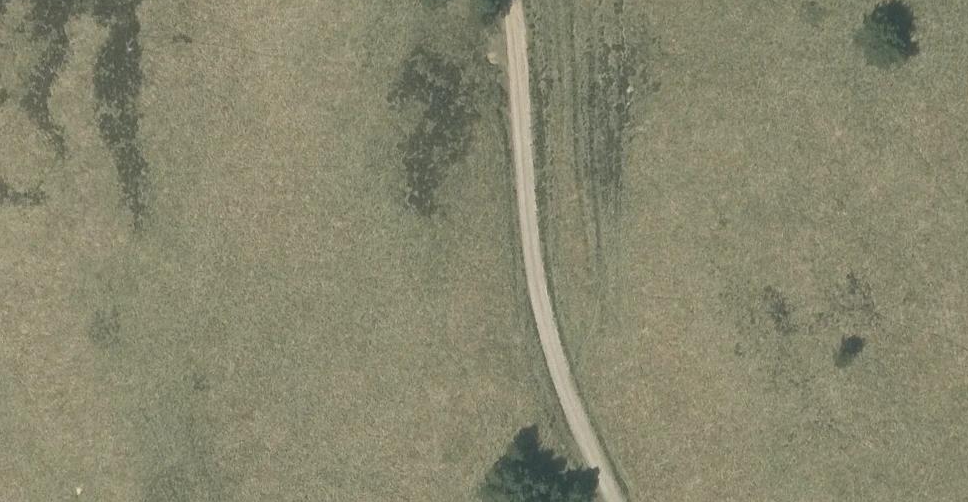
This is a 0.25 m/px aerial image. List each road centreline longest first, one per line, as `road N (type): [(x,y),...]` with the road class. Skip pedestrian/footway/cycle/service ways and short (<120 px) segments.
road 1 (track): [(624,501),(570,396),(548,331),(530,226),(512,0)]

